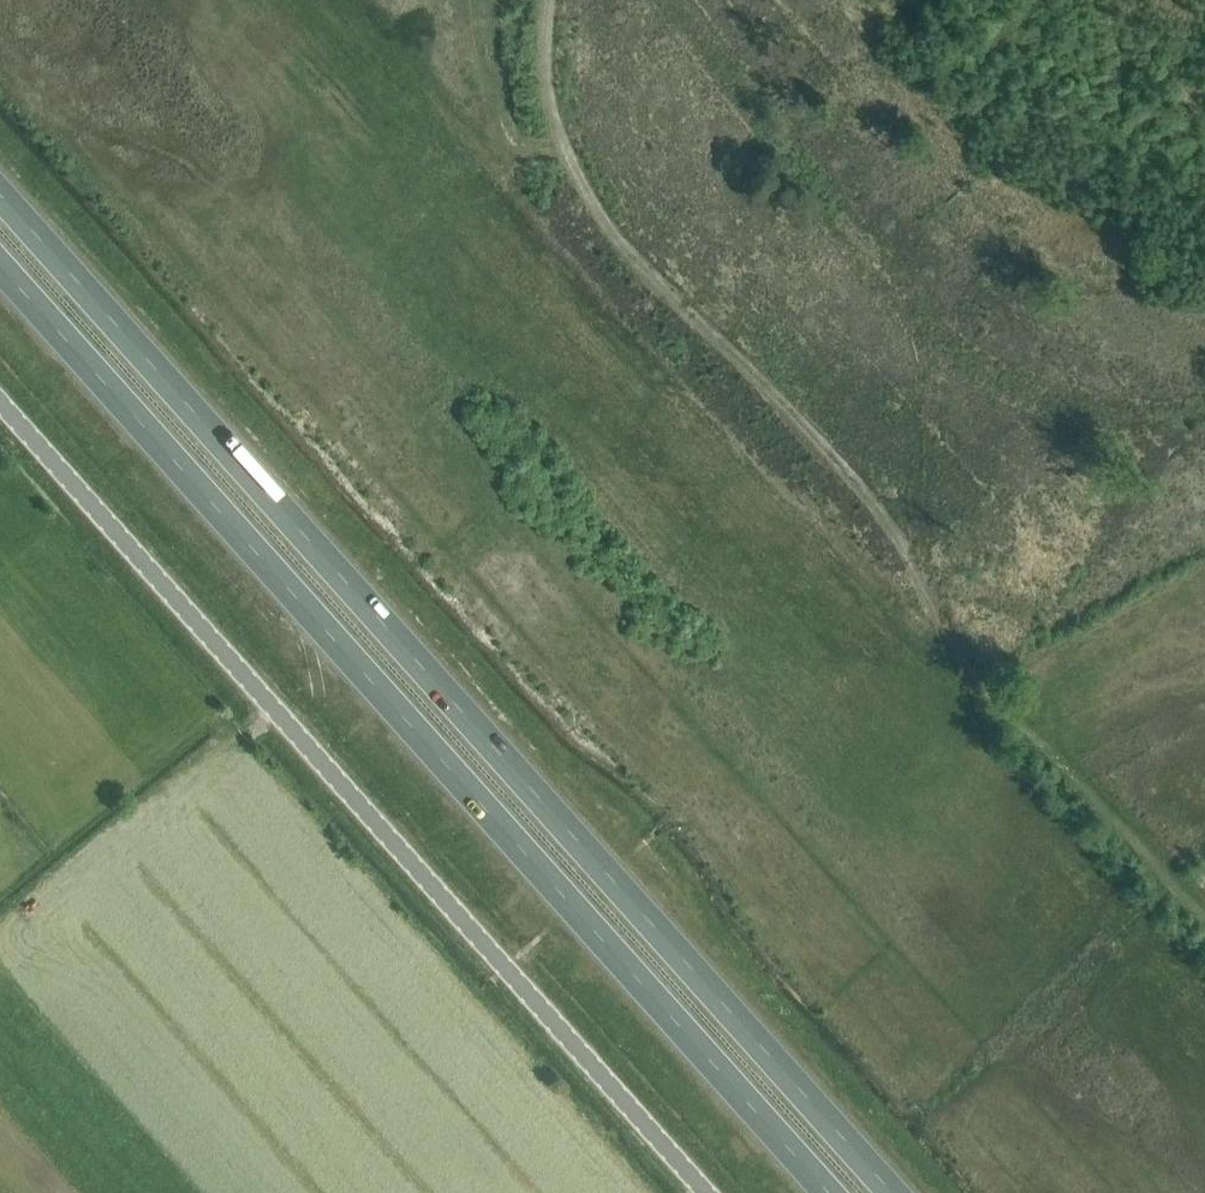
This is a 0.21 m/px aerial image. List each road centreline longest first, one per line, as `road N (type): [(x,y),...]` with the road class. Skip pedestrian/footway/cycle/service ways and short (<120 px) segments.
road 1 (trunk): [(892,1192),(0,195)]
road 2 (trunk): [(0,267),(828,1192)]
road 3 (track): [(553,0),(555,89),(580,169),(628,247),(883,515),(1029,719),(1204,917)]
road 4 (unclassified): [(699,1192),(0,405)]
road 5 (track): [(883,515),(972,569),(1040,593),(1093,582),(1204,497)]

